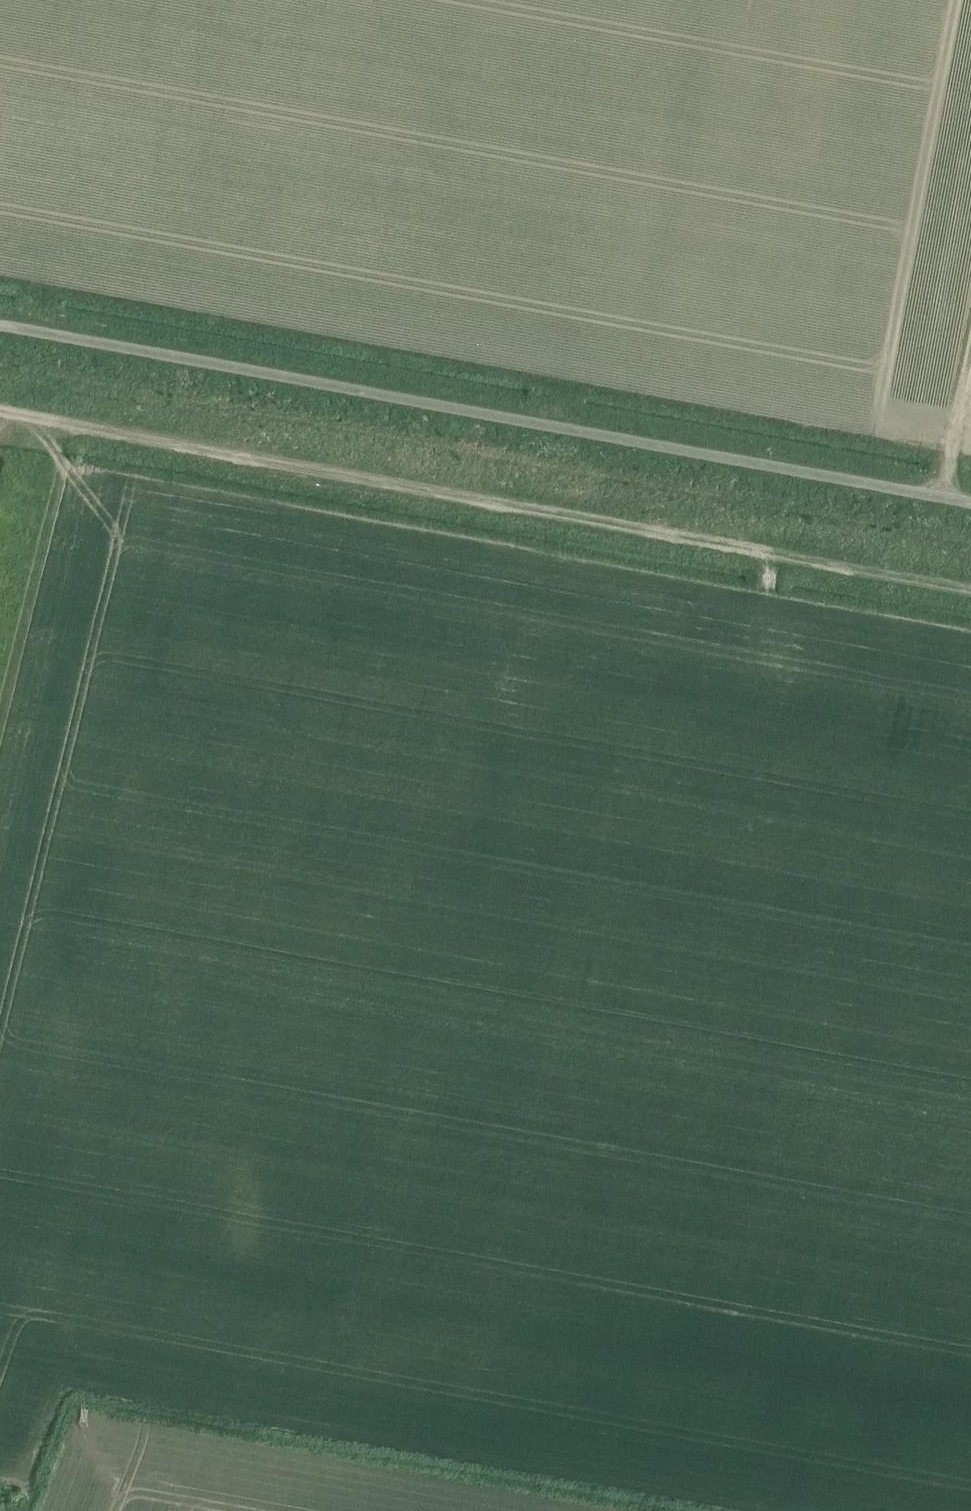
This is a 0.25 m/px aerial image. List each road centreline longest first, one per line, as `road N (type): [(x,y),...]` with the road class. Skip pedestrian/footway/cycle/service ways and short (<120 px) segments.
road 1 (track): [(0,413),(970,593)]
road 2 (unclassified): [(970,508),(0,329)]

